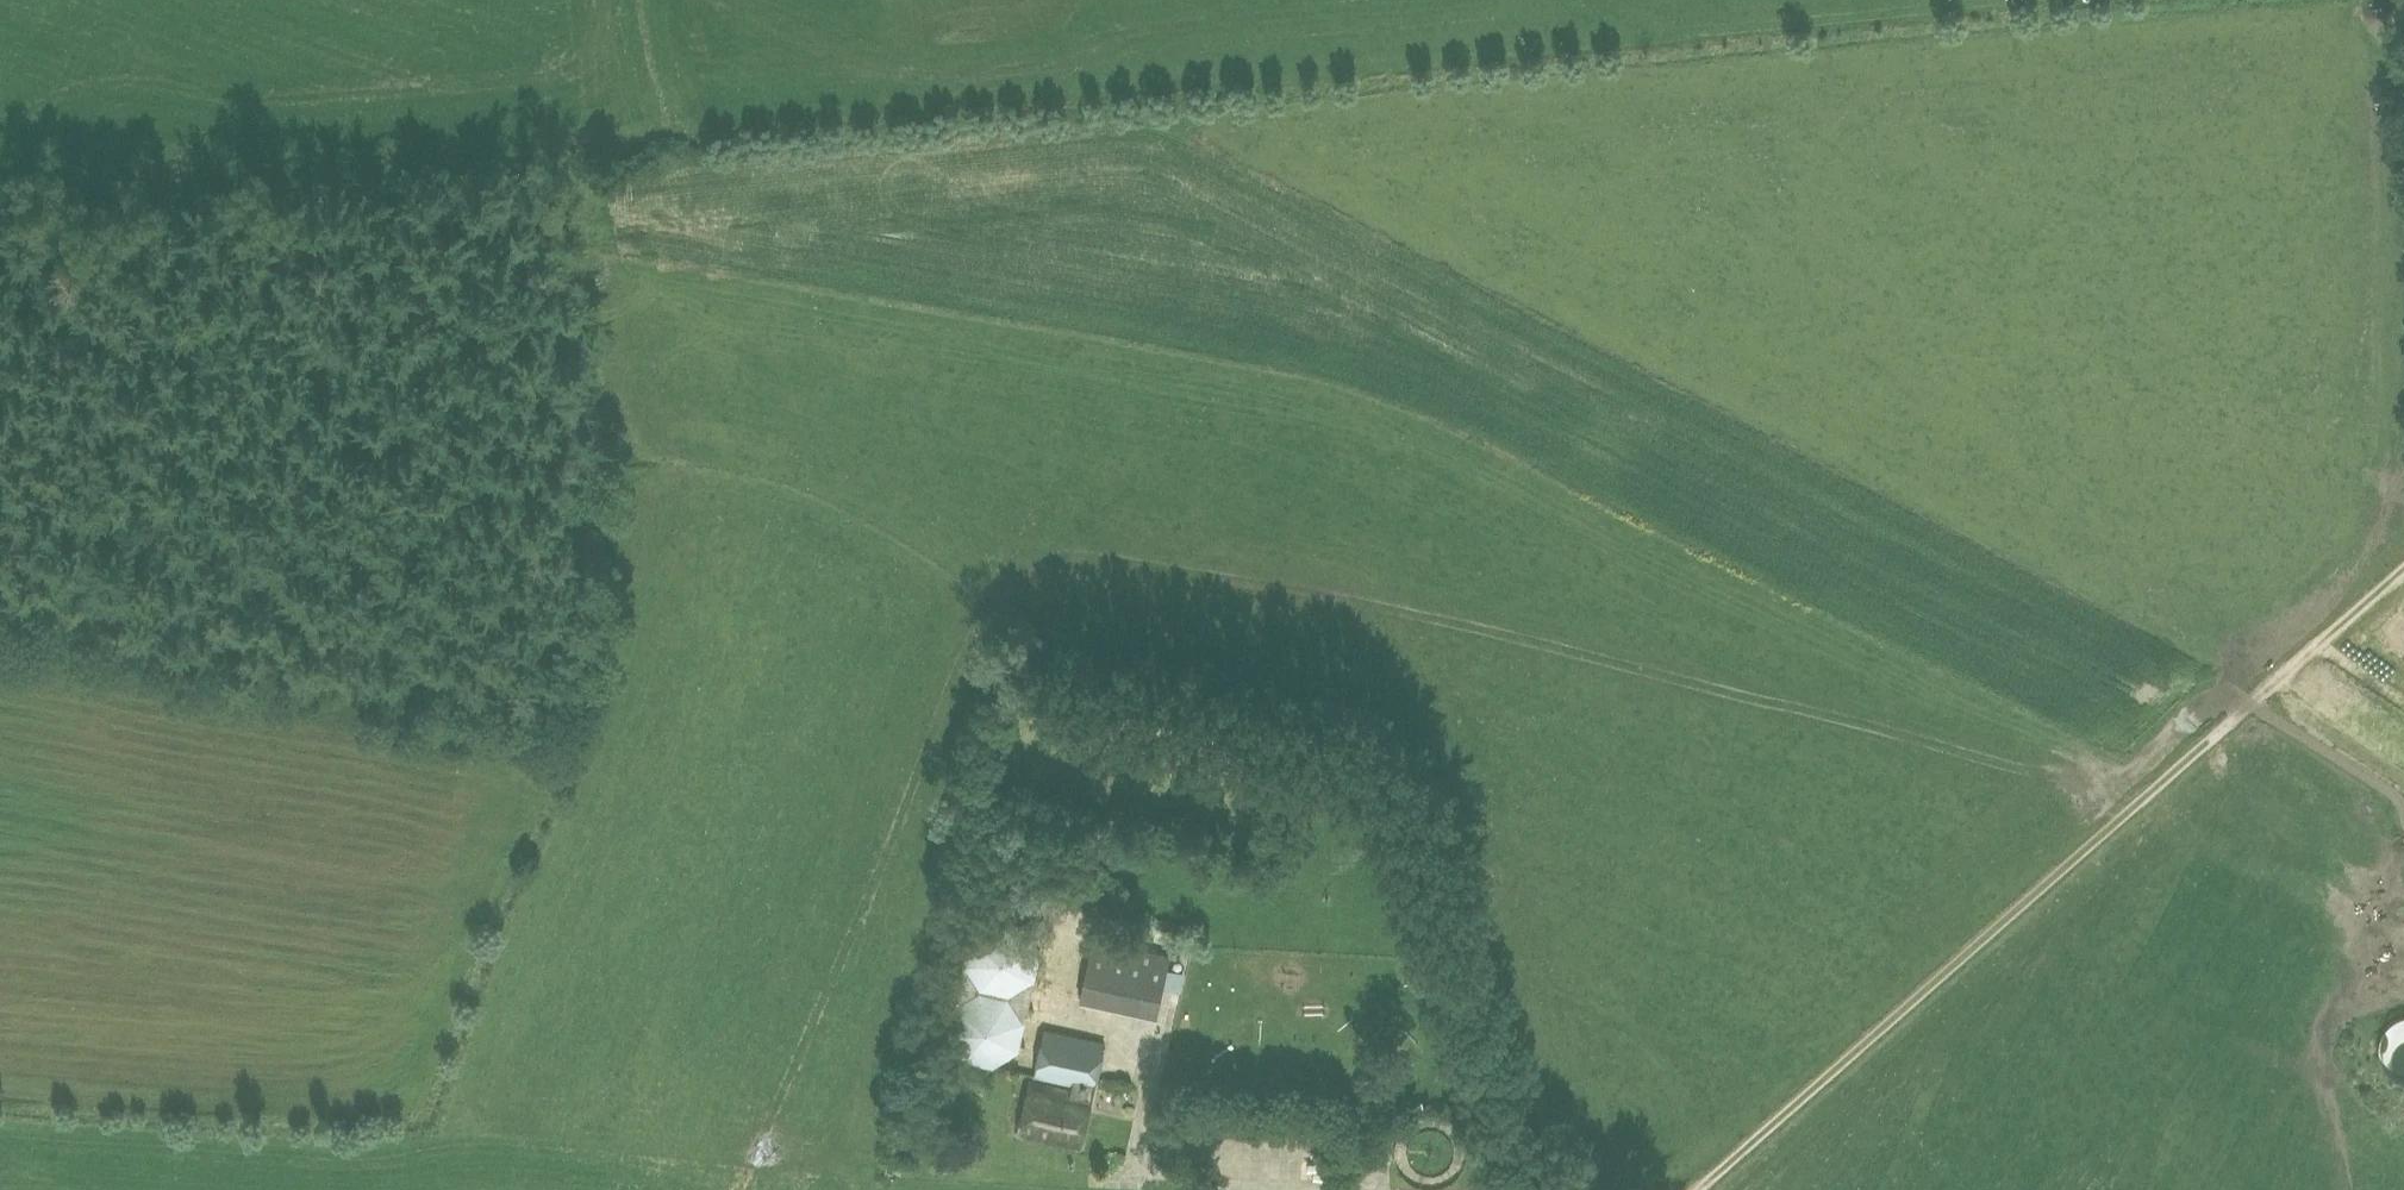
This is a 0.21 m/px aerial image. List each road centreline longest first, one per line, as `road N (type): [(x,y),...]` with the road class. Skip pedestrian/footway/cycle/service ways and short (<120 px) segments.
road 1 (track): [(2403,573),(1696,1189)]
road 2 (track): [(1273,1189),(1130,1179)]

